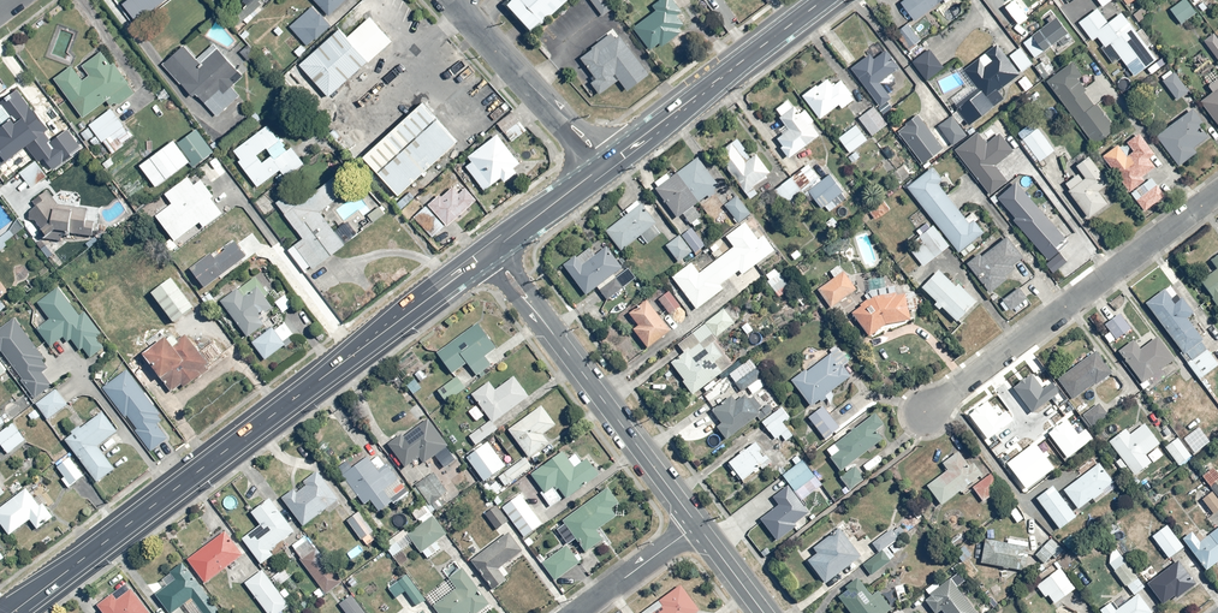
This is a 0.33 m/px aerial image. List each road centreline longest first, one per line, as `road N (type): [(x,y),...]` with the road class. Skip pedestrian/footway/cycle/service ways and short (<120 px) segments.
road 1 (secondary): [(12,612),(492,251)]
road 2 (residential): [(926,411),(1217,193)]
road 3 (unclassified): [(697,525),(492,251)]
road 4 (secondary): [(605,164),(823,0)]
road 5 (residential): [(605,164),(450,0)]
road 6 (residential): [(697,525),(576,612)]
road 7 (secondary): [(492,251),(605,164)]

